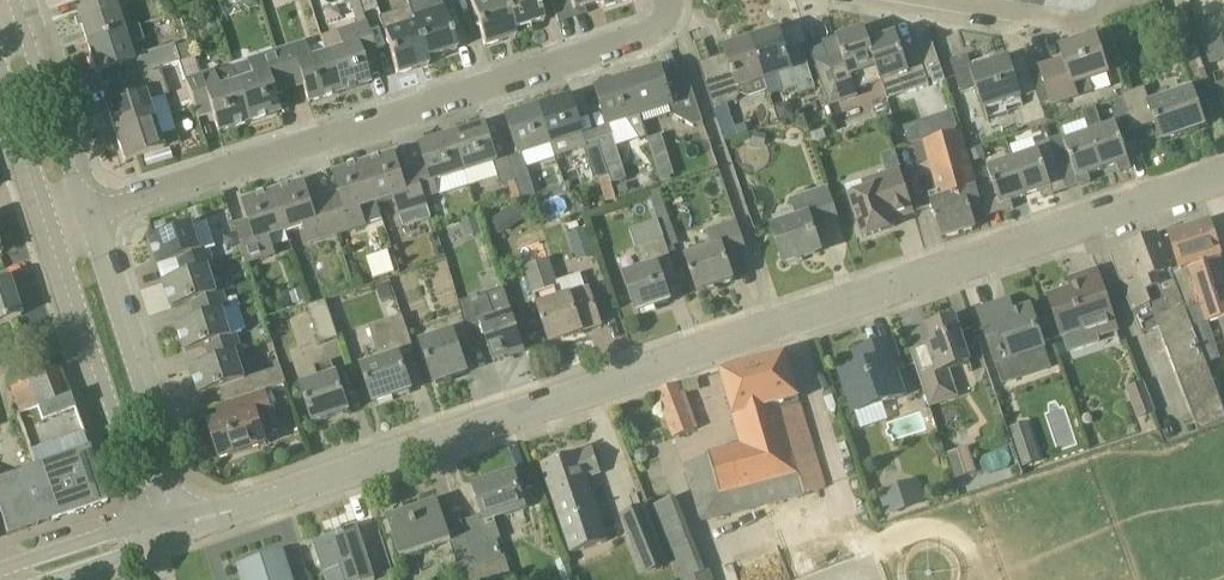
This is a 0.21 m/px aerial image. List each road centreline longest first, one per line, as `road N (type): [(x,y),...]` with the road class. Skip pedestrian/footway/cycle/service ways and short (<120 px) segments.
road 1 (tertiary): [(189,525),(1223,181)]
road 2 (residential): [(88,213),(633,39),(660,25),(673,0)]
road 3 (residential): [(189,525),(88,213)]
road 4 (residential): [(46,230),(151,536)]
road 5 (residential): [(88,213),(22,6)]
road 6 (residential): [(951,0),(1087,22),(1109,15),(1117,0)]
road 7 (tertiary): [(151,536),(112,533),(0,571)]
road 8 (residential): [(0,88),(46,230)]

